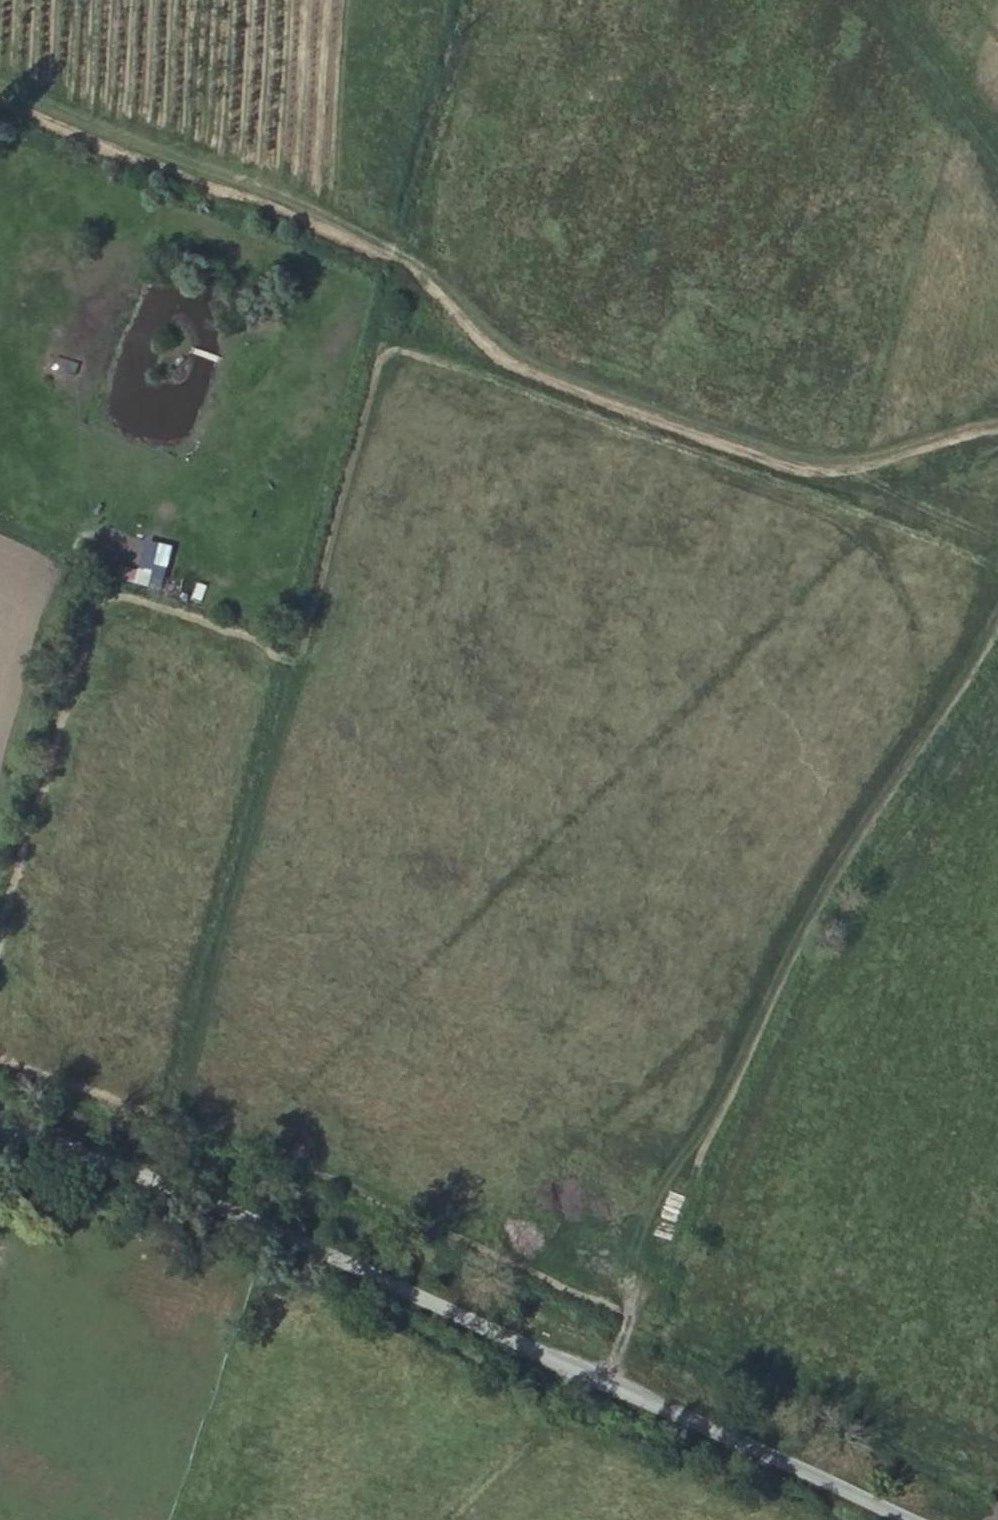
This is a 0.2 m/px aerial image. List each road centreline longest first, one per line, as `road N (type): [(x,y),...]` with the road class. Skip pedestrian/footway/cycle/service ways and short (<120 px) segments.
road 1 (track): [(997,430),(802,471),(504,366),(382,245),(0,97)]
road 2 (unclassified): [(912,1519),(344,1263),(0,1125)]

